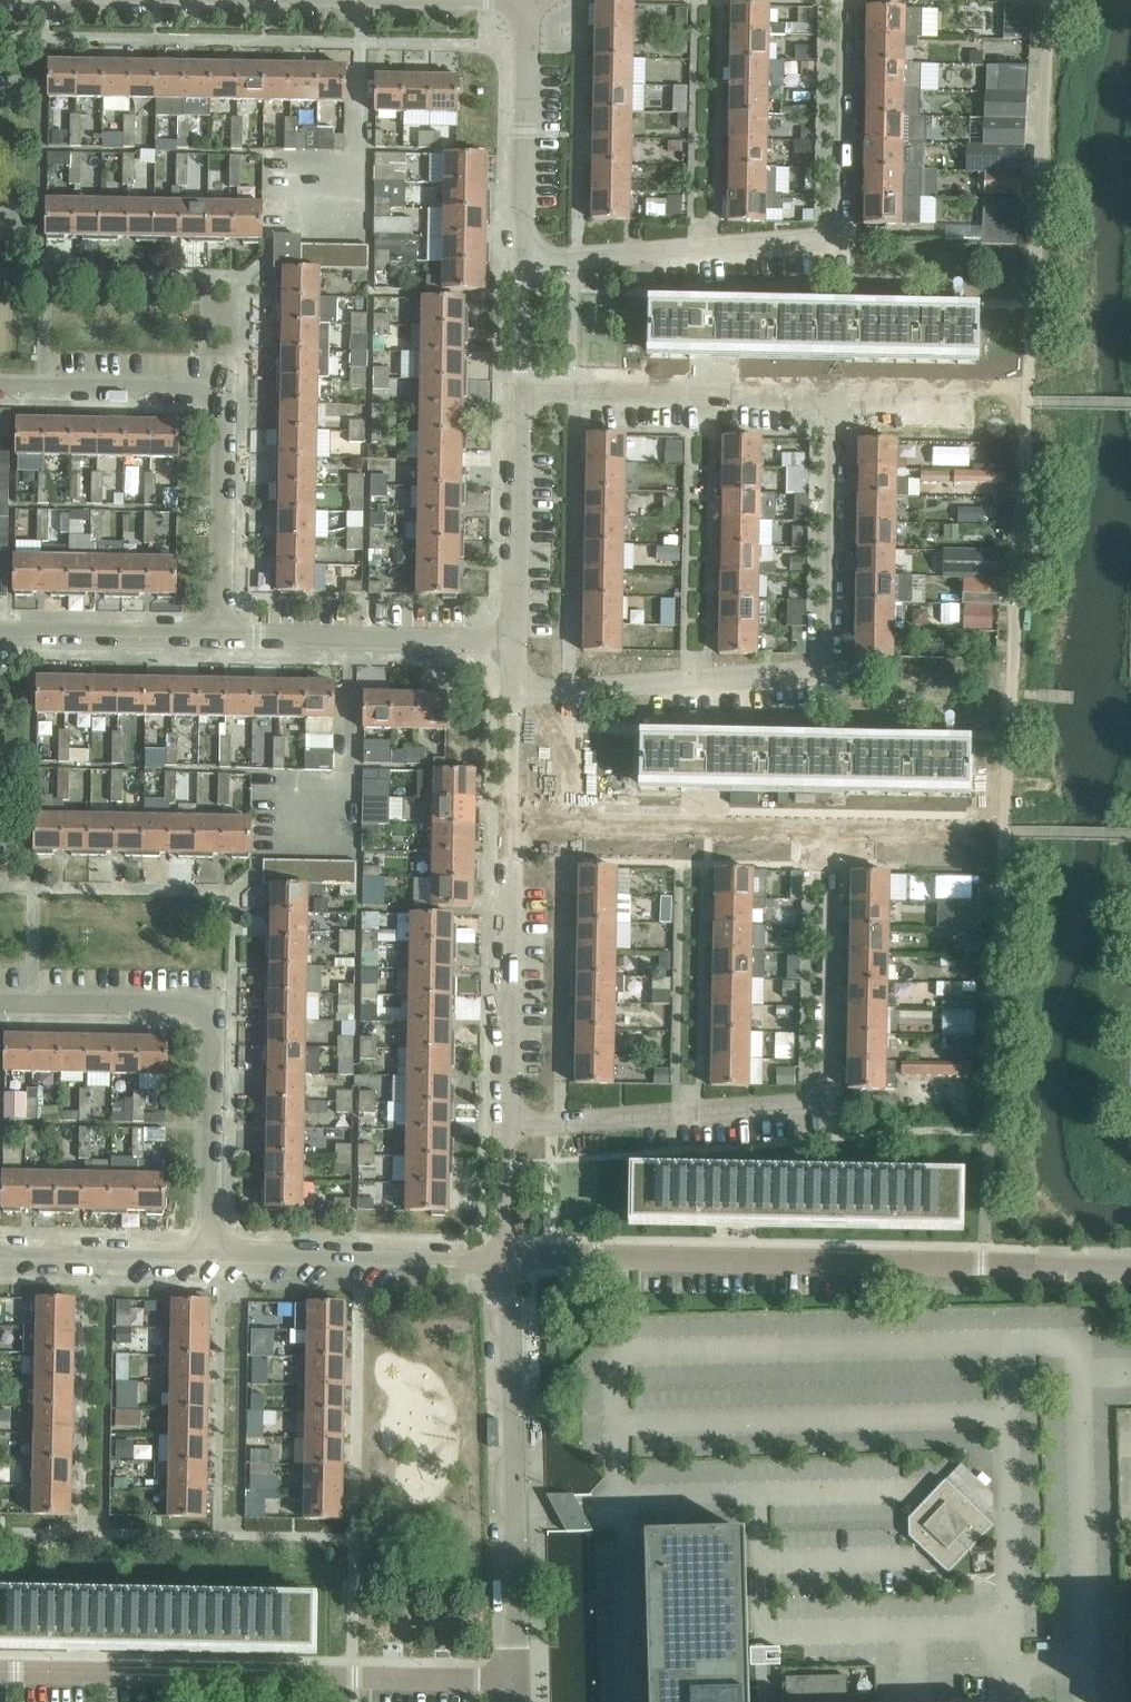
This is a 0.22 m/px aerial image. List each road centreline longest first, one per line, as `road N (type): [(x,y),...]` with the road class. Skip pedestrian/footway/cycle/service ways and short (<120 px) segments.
road 1 (residential): [(1130,1270),(503,1259)]
road 2 (residential): [(506,1131),(794,1105),(818,1094),(827,1070),(829,828)]
road 3 (residential): [(515,694),(817,668),(833,636),(837,396)]
road 4 (residential): [(520,264),(807,243),(830,232),(838,215),(841,0)]
road 5 (residential): [(512,1678),(0,1673)]
road 6 (residential): [(220,637),(224,424),(213,401),(195,393),(0,389)]
road 7 (residential): [(210,1253),(206,1018),(186,1008),(0,1004)]
road 8 (residential): [(503,1259),(512,1678)]
road 9 (residential): [(519,390),(837,396)]
road 10 (residential): [(829,828),(512,824)]
road 11 (residential): [(506,1131),(512,824)]
road 12 (residential): [(220,637),(516,643)]
road 13 (residential): [(503,1259),(210,1253)]
road 14 (residential): [(520,264),(528,0)]
road 15 (residential): [(516,643),(519,390)]
road 16 (residential): [(0,633),(220,637)]
road 17 (residential): [(210,1253),(0,1249)]
road 18 (residential): [(837,396),(868,387),(983,389)]
road 19 (residential): [(512,824),(515,694)]
road 20 (residential): [(959,829),(829,828)]
road 21 (residential): [(503,1259),(506,1131)]
road 22 (residential): [(519,390),(520,264)]

